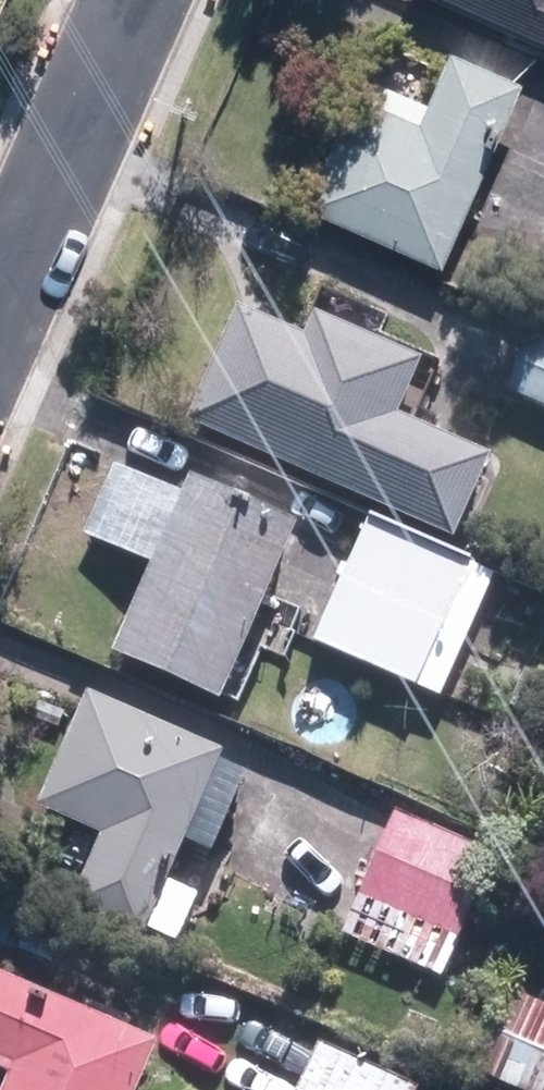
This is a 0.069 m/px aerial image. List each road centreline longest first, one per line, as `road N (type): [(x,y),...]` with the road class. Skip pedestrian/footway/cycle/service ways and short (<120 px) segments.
road 1 (tertiary): [(137,0),(0,311)]

